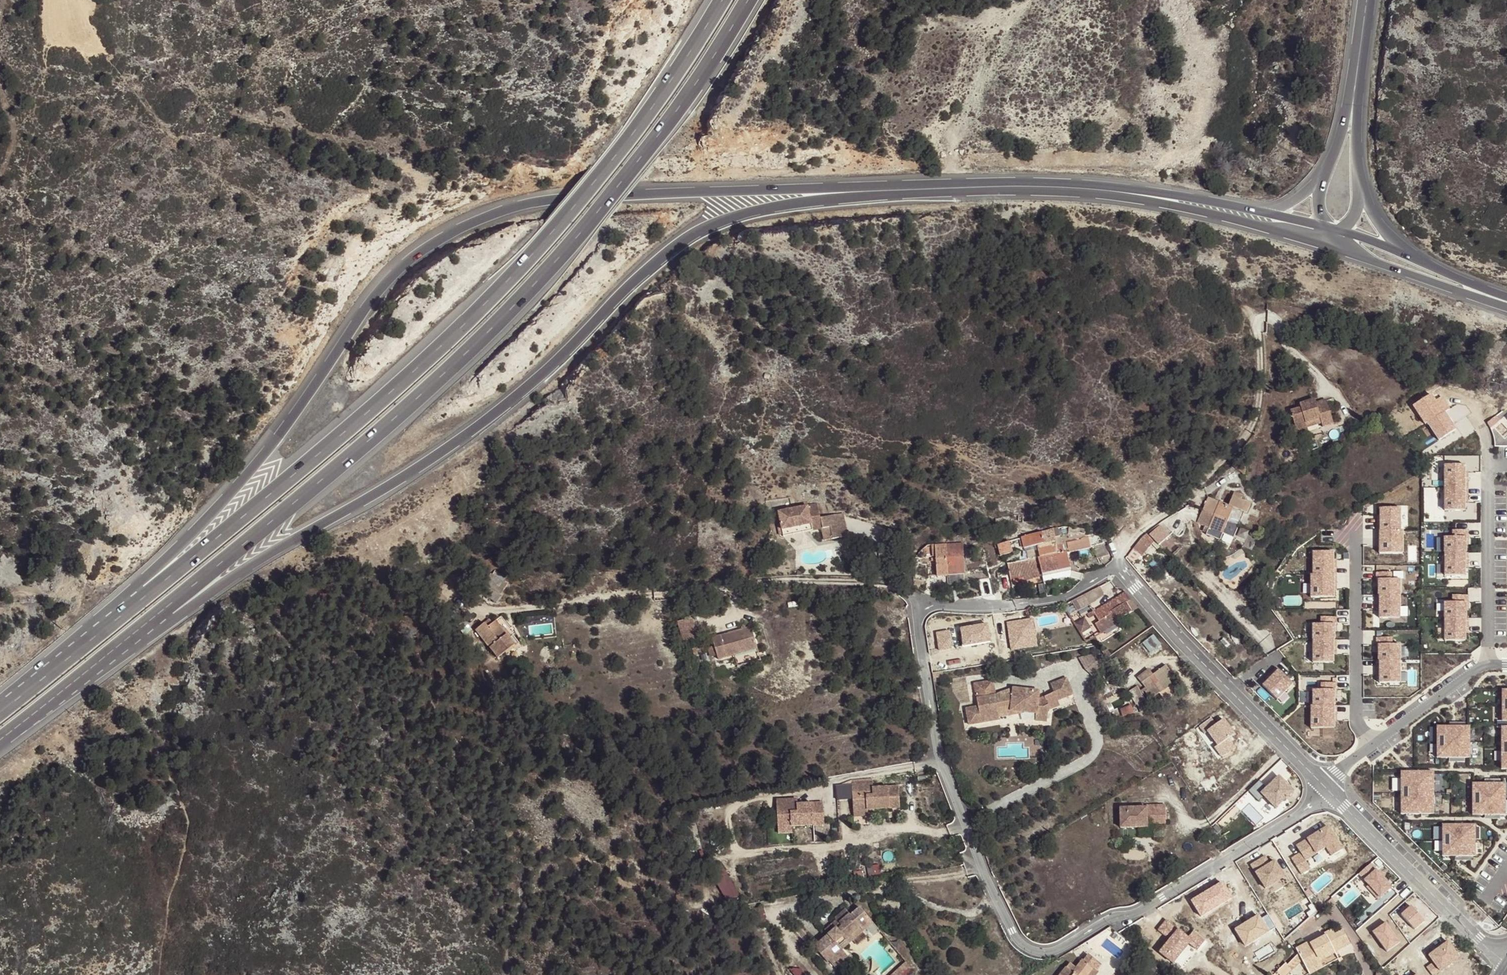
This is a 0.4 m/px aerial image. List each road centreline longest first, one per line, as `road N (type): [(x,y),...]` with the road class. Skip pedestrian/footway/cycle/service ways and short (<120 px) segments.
road 1 (trunk): [(914,184),(550,198),(433,242),(374,297),(299,409),(189,537),(0,696)]
road 2 (trunk): [(20,725),(278,549),(470,432),(689,236),(762,209),(914,193)]
road 3 (trunk): [(20,725),(491,329),(633,170),(747,0)]
road 4 (trunk): [(722,0),(615,161),(485,306),(218,539),(0,710)]
road 5 (residential): [(1331,793),(1140,910),(1054,949),(1032,949),(997,899),(944,767),(918,627),(930,602)]
road 6 (secondary): [(914,193),(1098,194),(1246,223)]
road 7 (secondary): [(1241,208),(1087,185),(914,184)]
road 8 (residential): [(1267,317),(1259,322),(1261,389),(1248,434),(1182,504),(1138,535),(1115,568)]
road 9 (residential): [(1115,568),(1323,786)]
road 10 (residential): [(654,595),(864,581),(930,602)]
road 11 (residential): [(1331,793),(1506,961)]
road 12 (residential): [(1506,665),(1479,668),(1323,786)]
road 13 (residential): [(930,602),(962,609),(1056,601),(1115,568)]
road 14 (secondary): [(1359,164),(1365,7)]
road 15 (secondary): [(1365,7),(1331,160)]
road 16 (secondary): [(1447,273),(1383,230),(1359,164)]
road 17 (secondary): [(1370,261),(1506,307)]
road 18 (secondary): [(1246,223),(1370,261)]

